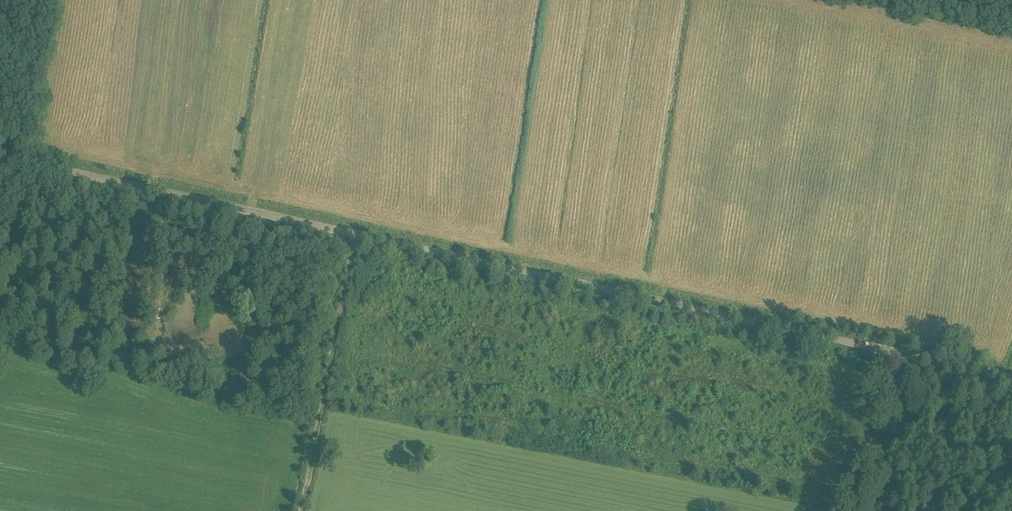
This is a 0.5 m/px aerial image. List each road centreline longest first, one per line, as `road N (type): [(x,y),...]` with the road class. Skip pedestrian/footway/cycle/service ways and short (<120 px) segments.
road 1 (unclassified): [(1011,376),(0,157)]
road 2 (track): [(355,234),(301,510)]
road 3 (track): [(884,350),(850,510)]

